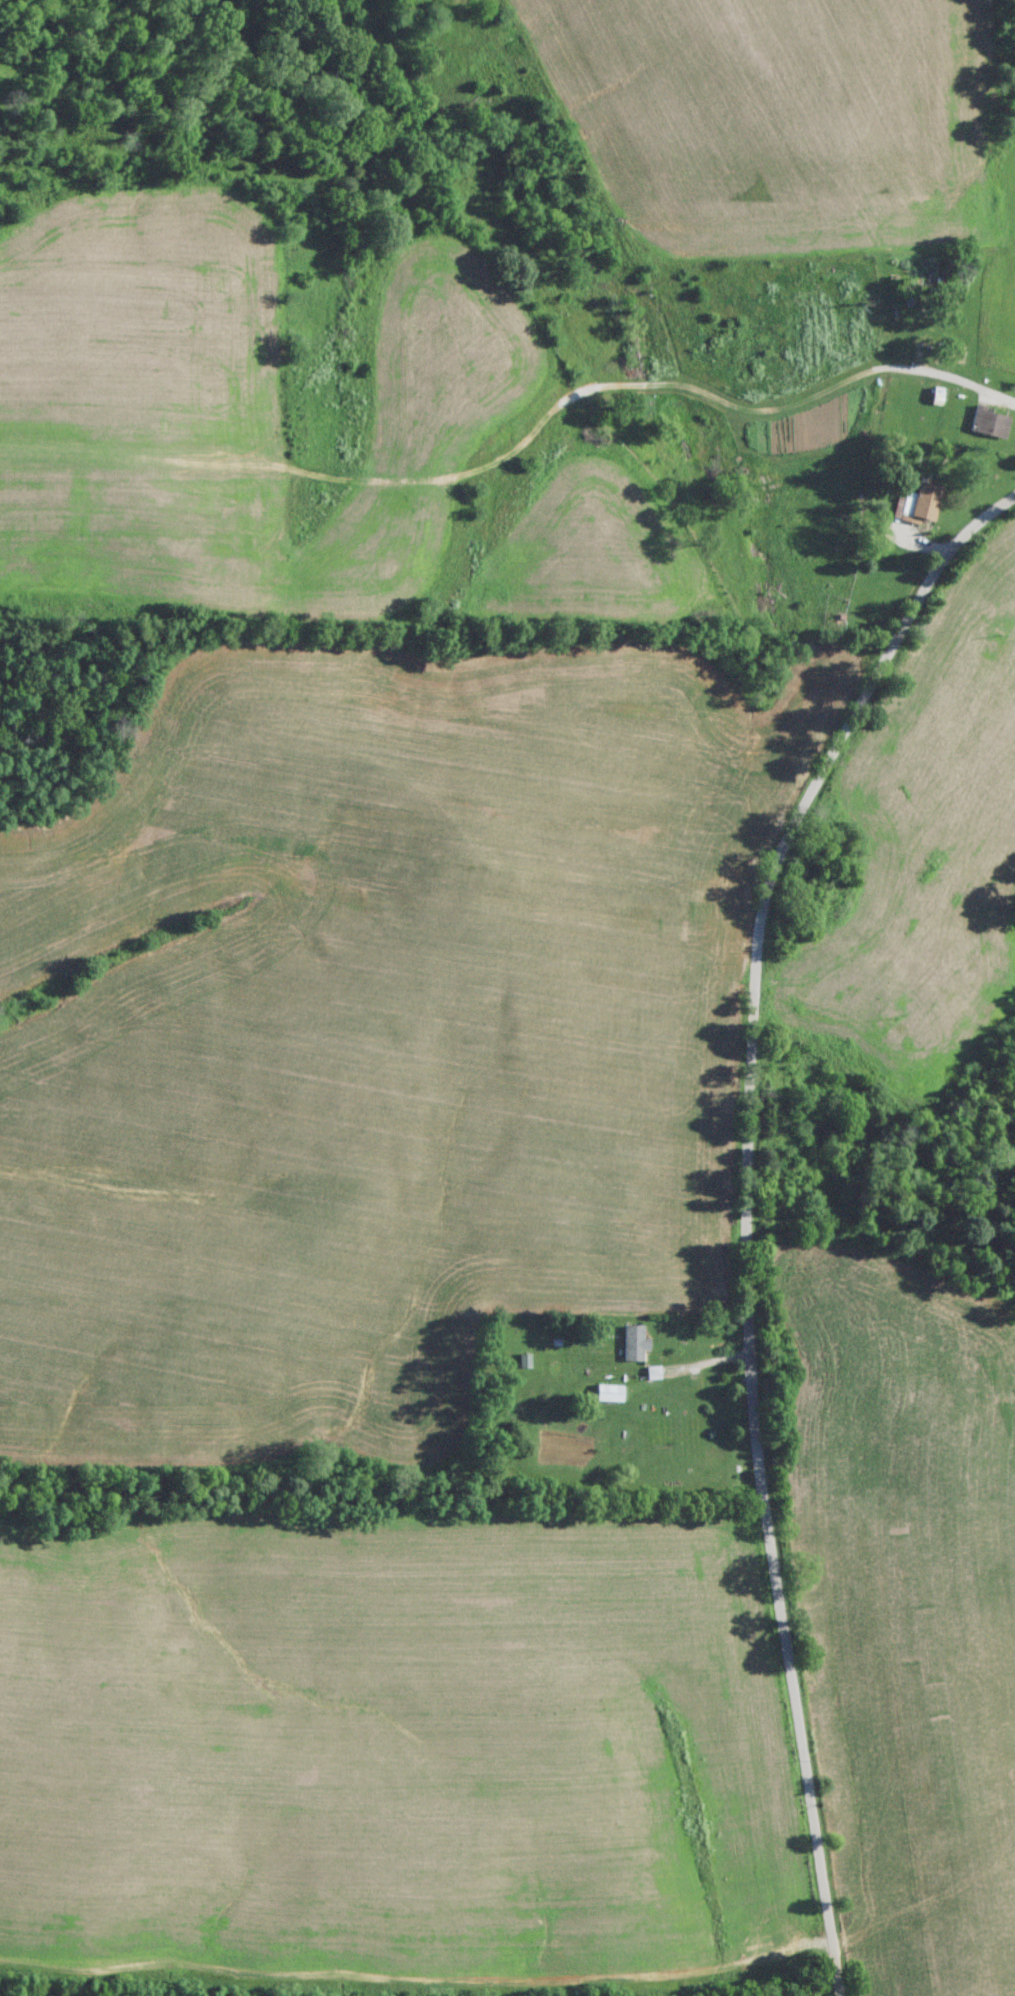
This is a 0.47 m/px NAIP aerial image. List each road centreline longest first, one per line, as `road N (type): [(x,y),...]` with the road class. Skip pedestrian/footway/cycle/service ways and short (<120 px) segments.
road 1 (residential): [(865,1995),(805,1652),(762,1209),(805,853),(947,607),(1014,559)]
road 2 (residential): [(796,1554),(1014,1481)]

